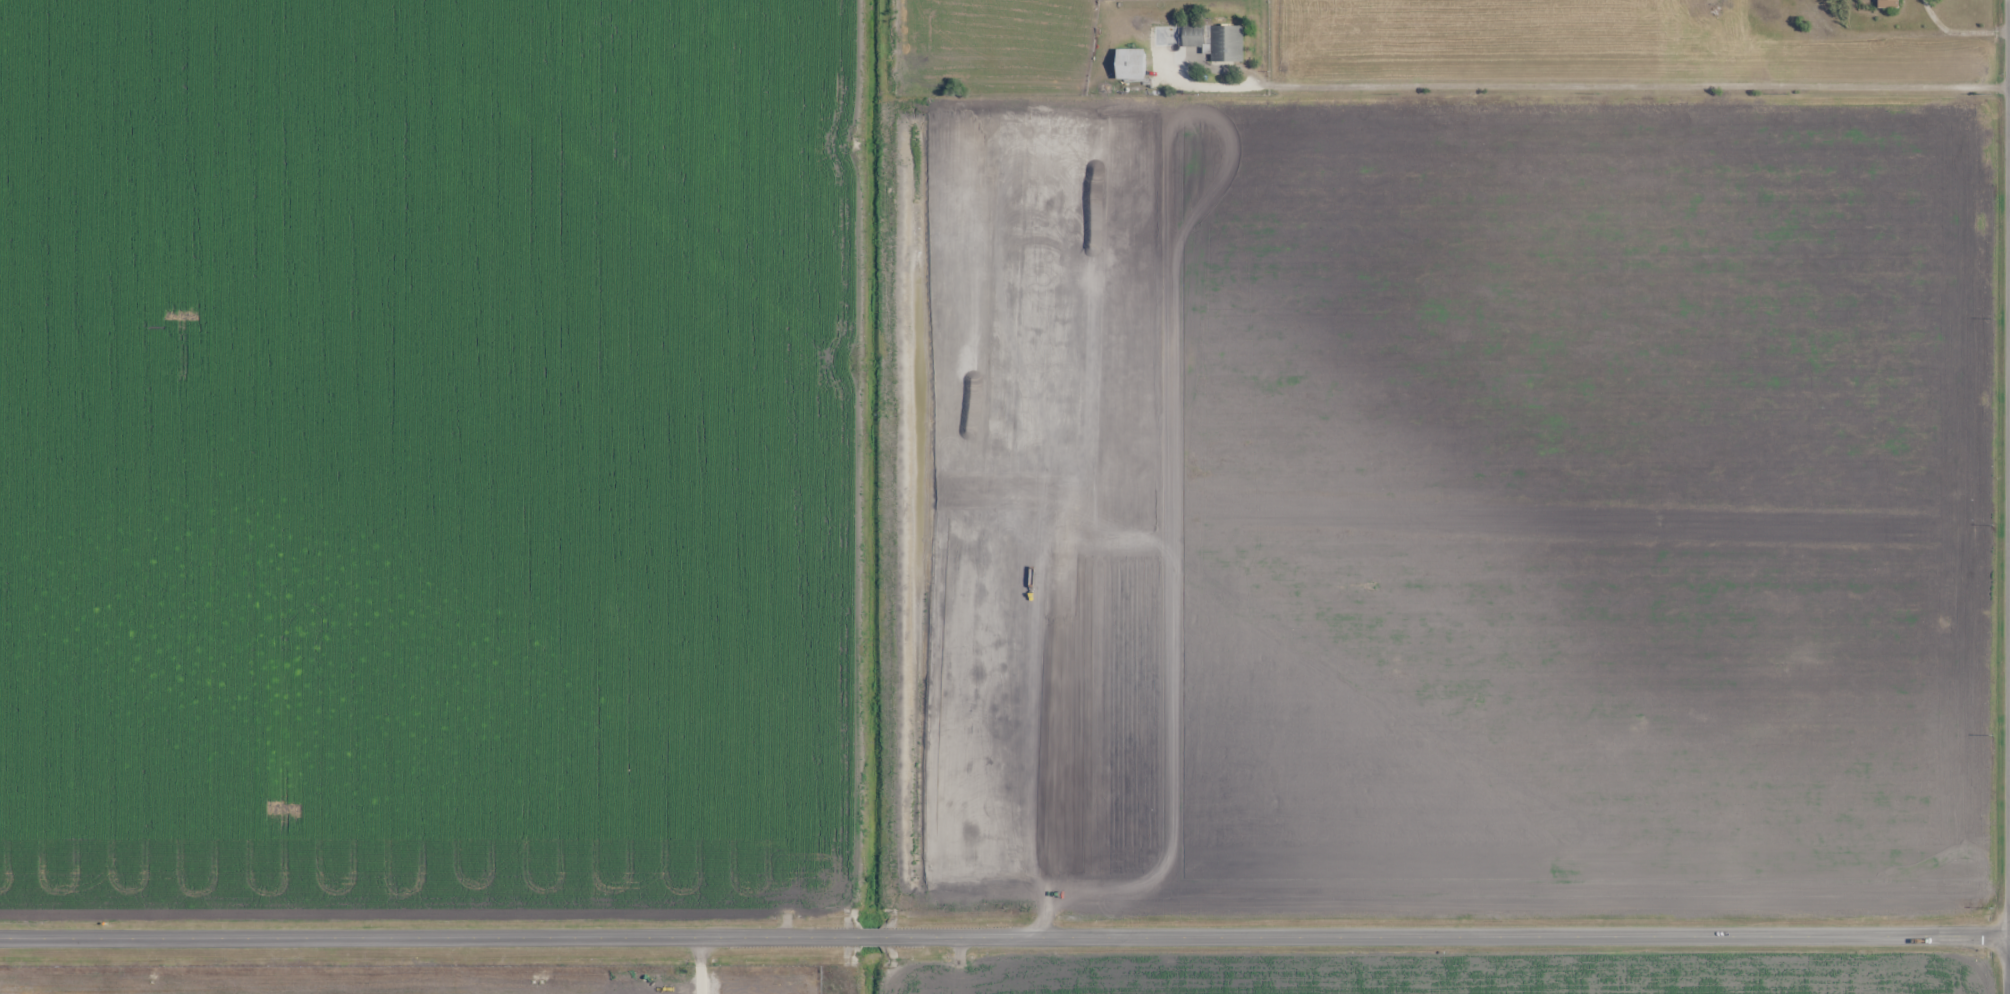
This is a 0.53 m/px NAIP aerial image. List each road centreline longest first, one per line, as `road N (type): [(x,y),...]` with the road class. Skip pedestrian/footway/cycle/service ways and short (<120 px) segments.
road 1 (tertiary): [(879,935),(2009,932)]
road 2 (tertiary): [(0,936),(853,935)]
road 3 (residential): [(2009,570),(2005,0)]

